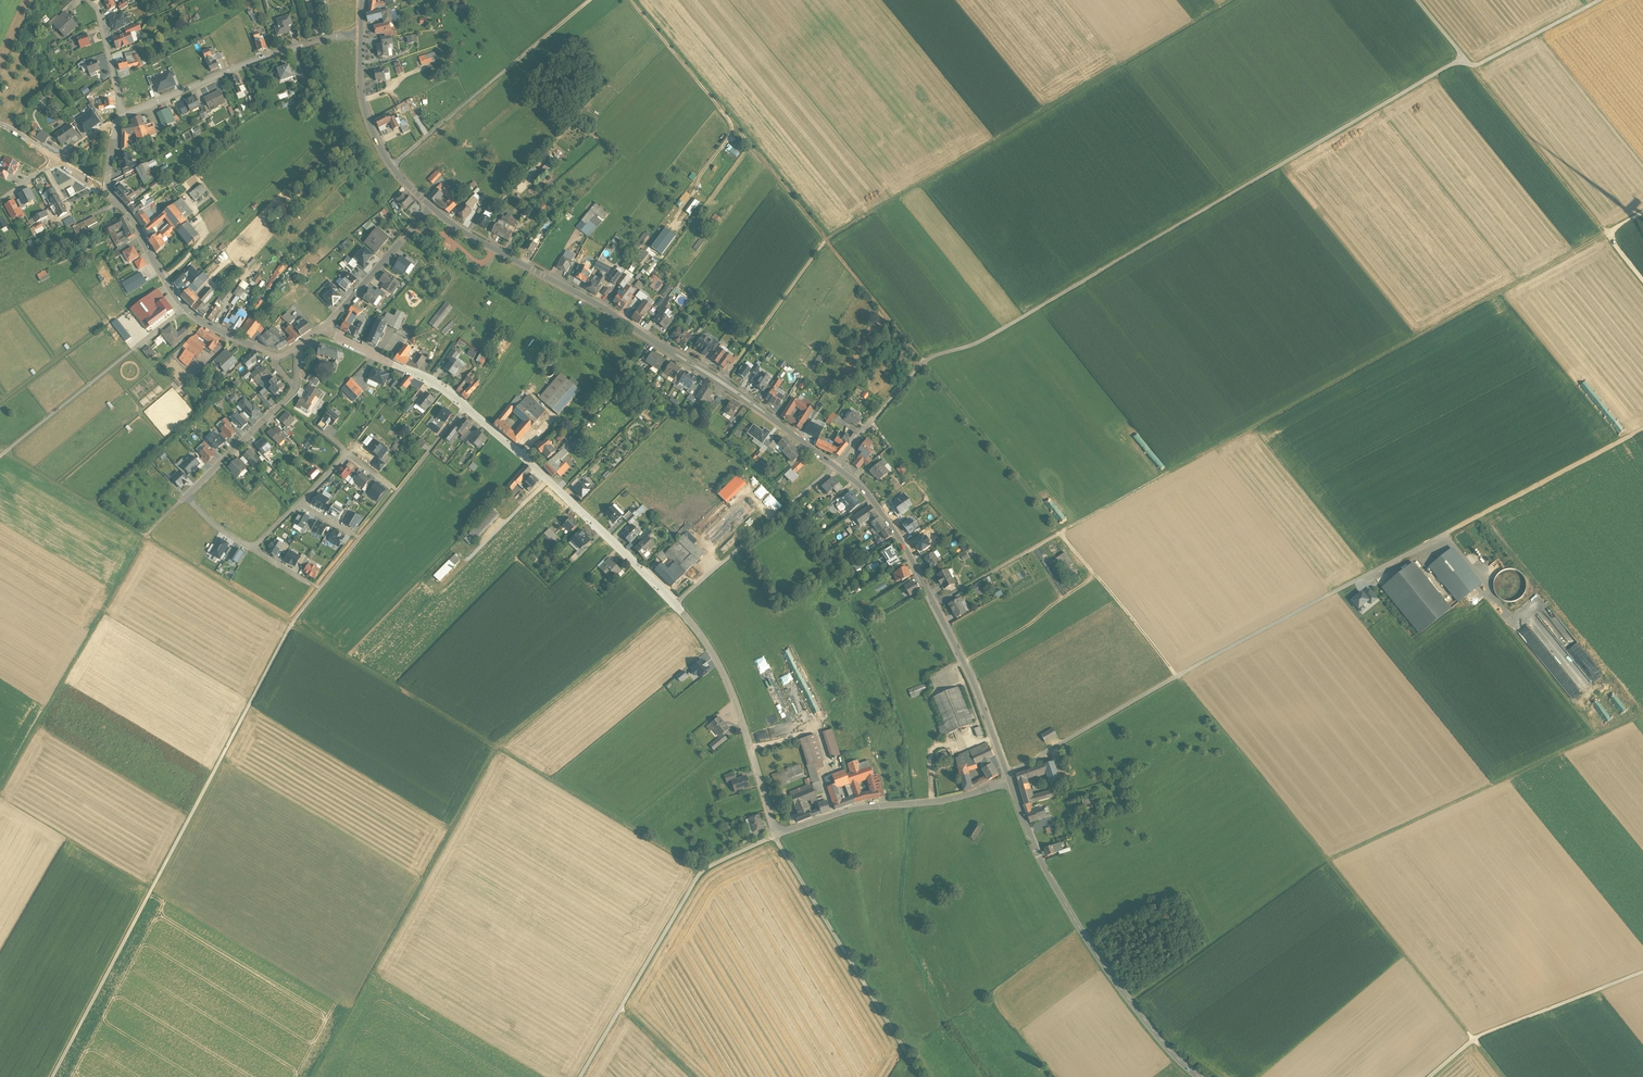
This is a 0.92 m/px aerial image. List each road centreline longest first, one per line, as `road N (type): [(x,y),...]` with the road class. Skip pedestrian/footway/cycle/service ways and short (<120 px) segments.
road 1 (residential): [(1010,782),(775,829),(739,708),(688,618),(452,395),(323,329)]
road 2 (track): [(702,872),(0,450)]
road 3 (track): [(1600,0),(1481,63),(1451,64),(973,345),(925,361)]
road 4 (track): [(1063,532),(629,0)]
road 5 (track): [(53,1076),(292,625),(394,496)]
road 6 (track): [(721,386),(826,241),(1238,0)]
road 7 (track): [(1608,235),(1063,532)]
road 8 (track): [(1130,1002),(1328,860),(1642,715)]
road 9 (track): [(1642,434),(1180,675)]
road 10 (track): [(1180,675),(1474,1039)]
road 11 (track): [(317,1076),(497,747)]
road 12 (residential): [(834,466),(868,493),(904,543),(977,685),(1010,782)]
road 13 (residential): [(1010,782),(1046,872),(1097,953),(1198,1076)]
road 14 (track): [(181,500),(147,537),(0,797)]
road 15 (track): [(580,1076),(700,874),(775,836)]
road 16 (track): [(922,1076),(775,836)]
road 17 (residential): [(431,206),(664,348)]
road 18 (track): [(590,0),(391,166)]
road 19 (residential): [(123,116),(254,61),(361,35)]
road 20 (residential): [(274,354),(184,307),(108,191)]
road 21 (track): [(0,457),(184,307)]
road 22 (track): [(675,605),(497,747)]
road 23 (track): [(1608,235),(1474,64)]
road 24 (track): [(1007,774),(1180,675)]
road 25 (residential): [(361,35),(370,123),(391,166),(431,206)]
road 26 (track): [(1180,675),(1063,532)]
road 27 (track): [(1642,972),(1474,1039)]
road 28 (residential): [(431,206),(323,329)]
road 29 (residential): [(295,386),(186,495)]
road 30 (residential): [(925,361),(834,466)]
road 31 (residential): [(664,348),(774,421)]
road 32 (residential): [(774,421),(664,348)]
road 33 (residential): [(123,116),(98,11),(87,0)]

